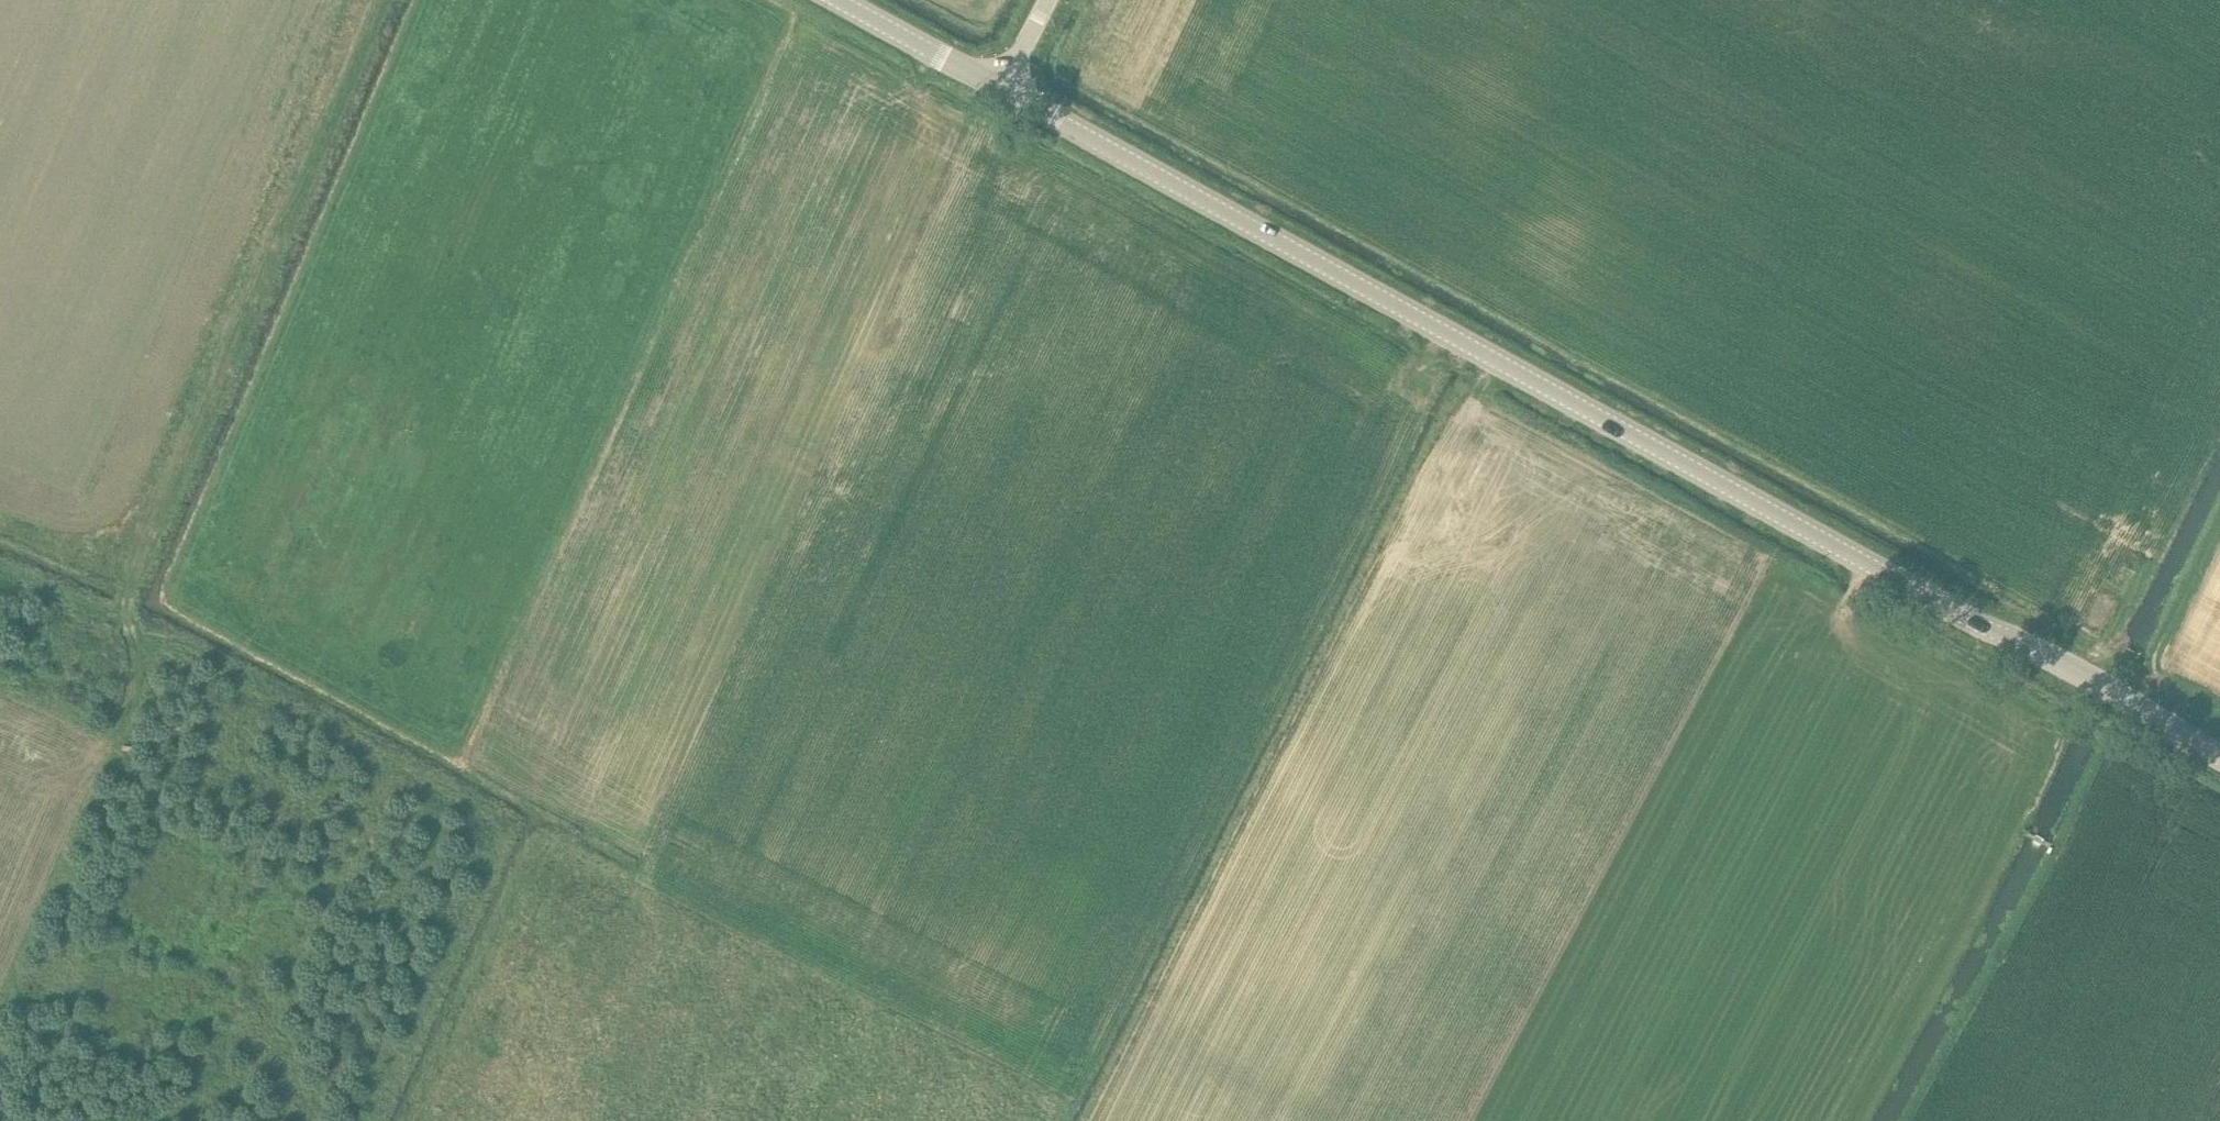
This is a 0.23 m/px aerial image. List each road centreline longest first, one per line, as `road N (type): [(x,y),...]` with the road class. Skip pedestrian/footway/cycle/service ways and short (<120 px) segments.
road 1 (tertiary): [(2219,758),(1010,92)]
road 2 (tertiary): [(1010,92),(839,0)]

